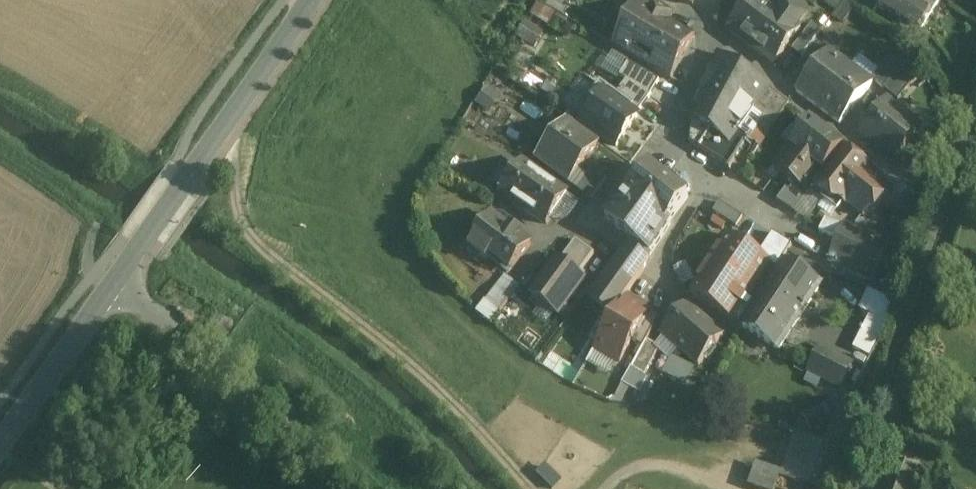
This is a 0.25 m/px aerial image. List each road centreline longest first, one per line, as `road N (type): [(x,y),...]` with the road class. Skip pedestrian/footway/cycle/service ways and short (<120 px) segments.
road 1 (tertiary): [(118,279),(309,0)]
road 2 (unclassified): [(350,488),(118,279)]
road 3 (residential): [(706,37),(907,192)]
road 4 (residential): [(709,177),(652,270),(731,335)]
road 5 (tertiary): [(0,445),(118,279)]
road 6 (residential): [(709,177),(812,240)]

